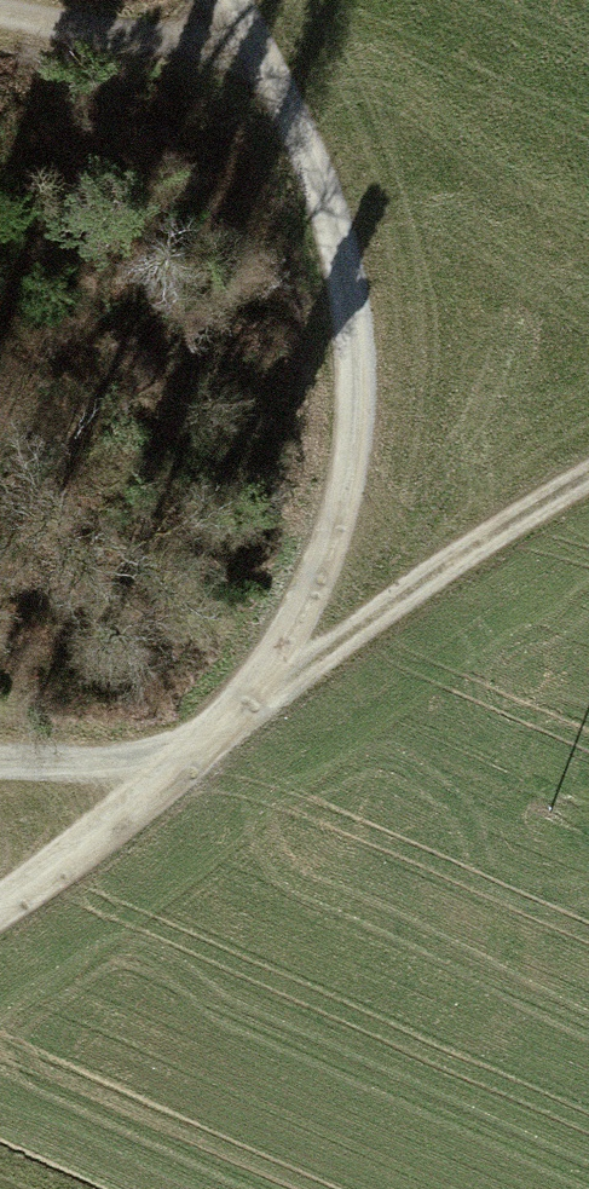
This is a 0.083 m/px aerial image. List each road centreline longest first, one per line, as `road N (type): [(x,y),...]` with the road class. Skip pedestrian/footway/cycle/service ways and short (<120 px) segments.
road 1 (track): [(347,597),(340,224),(230,0)]
road 2 (track): [(0,865),(134,753),(347,597)]
road 3 (track): [(347,597),(588,475)]
road 4 (track): [(0,7),(258,47)]
road 5 (track): [(0,752),(134,753)]

